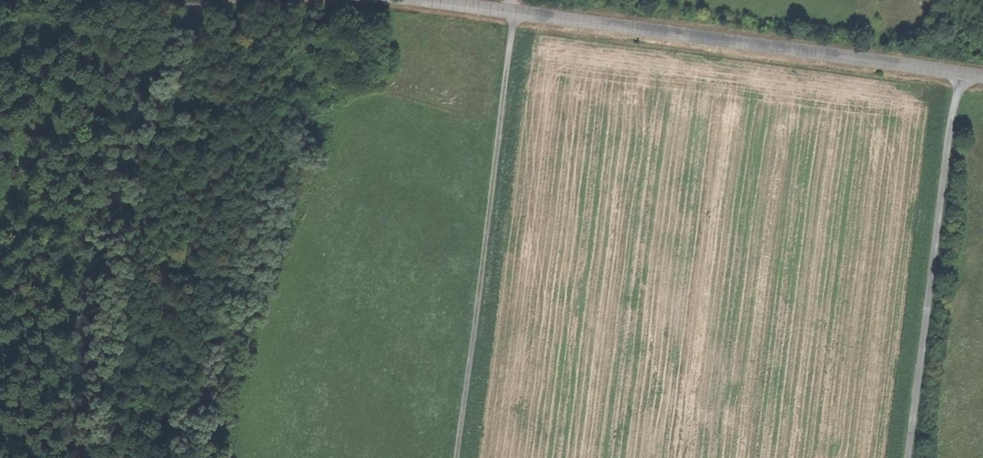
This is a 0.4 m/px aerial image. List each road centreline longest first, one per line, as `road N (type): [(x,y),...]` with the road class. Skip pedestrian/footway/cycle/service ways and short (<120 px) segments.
road 1 (unclassified): [(444,0),(982,76)]
road 2 (track): [(513,7),(457,457)]
road 3 (track): [(910,457),(959,74)]

